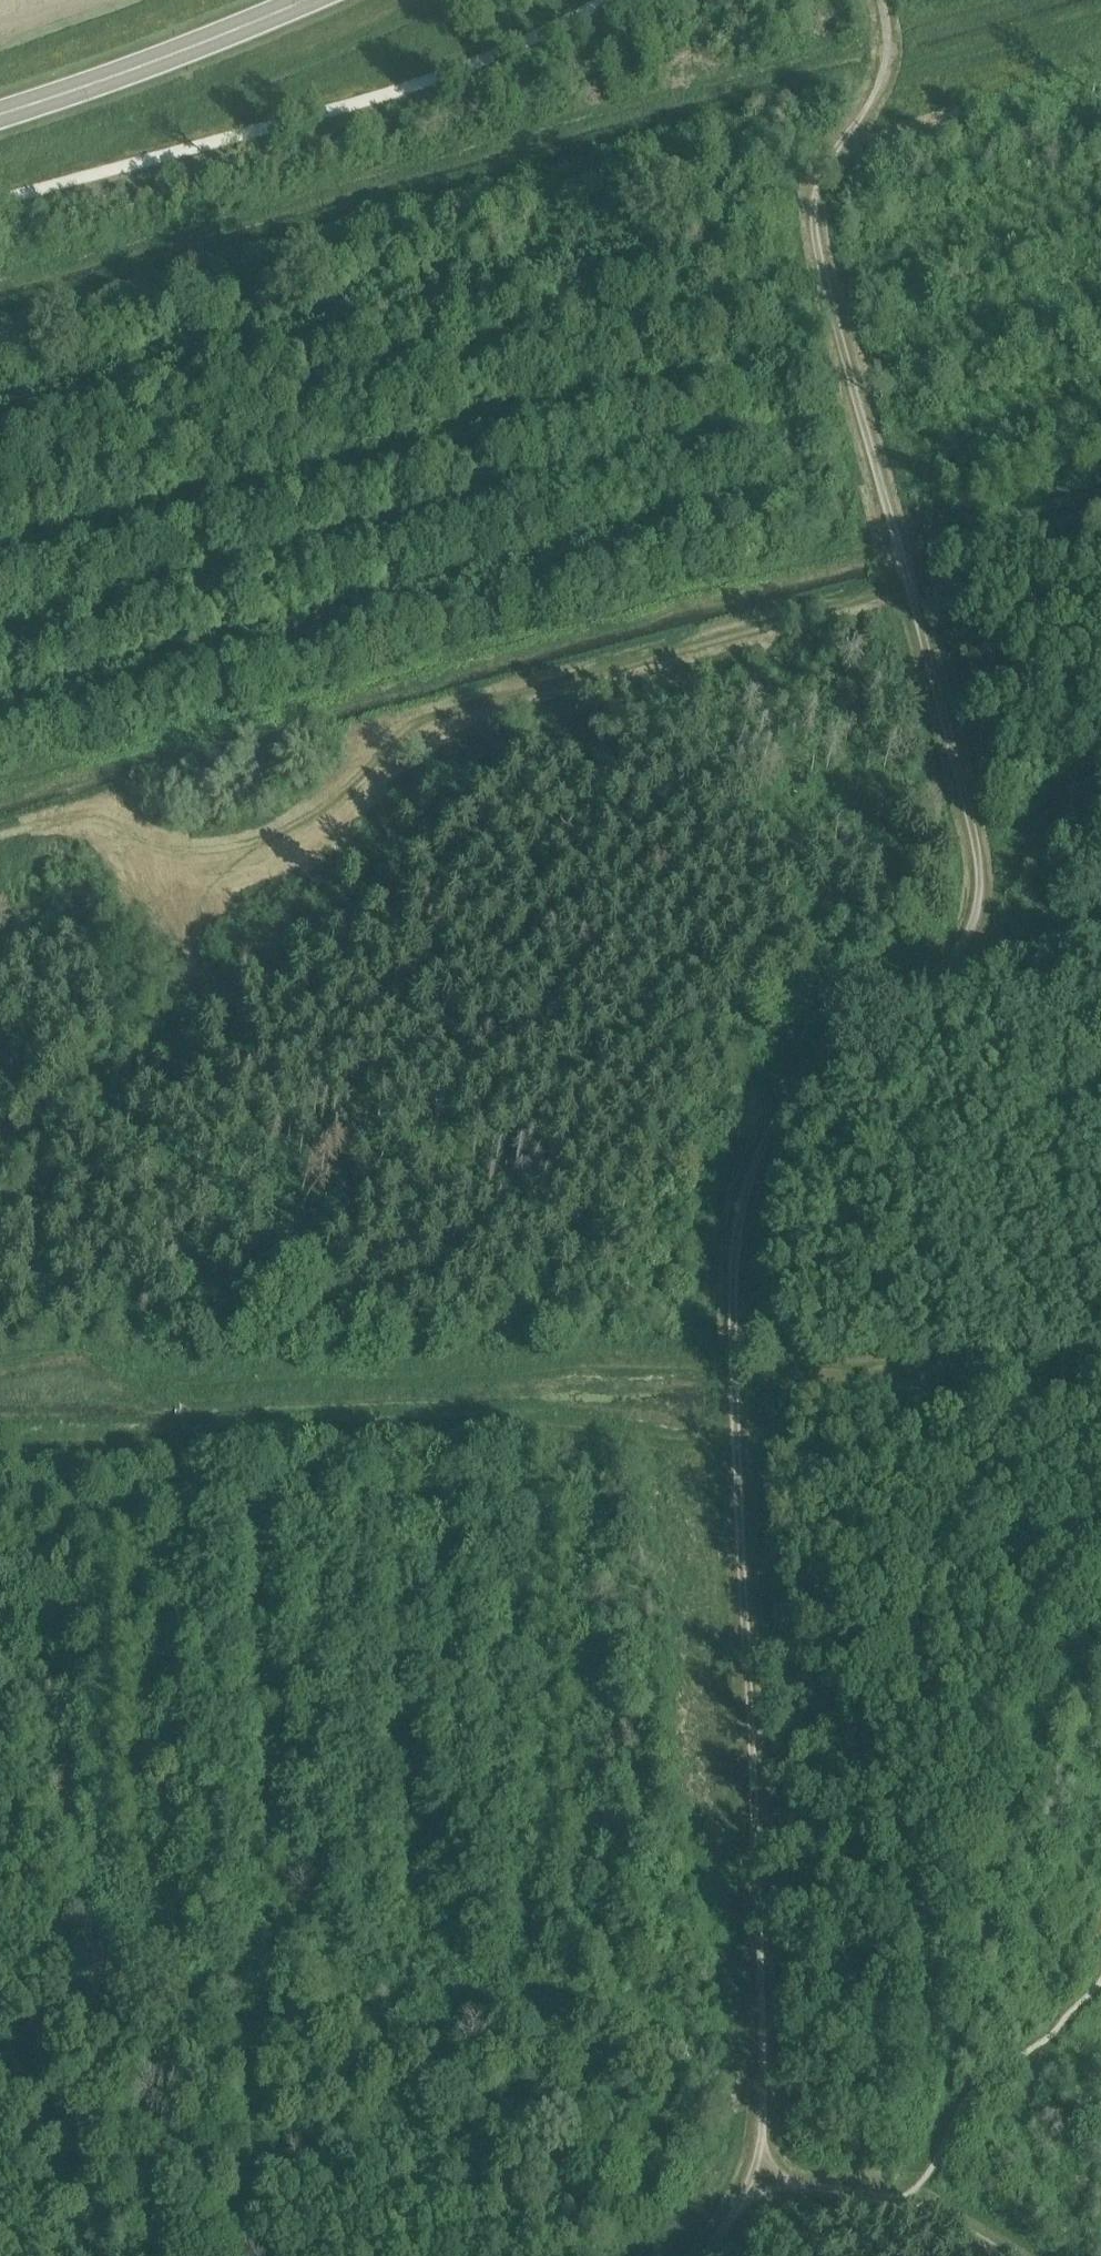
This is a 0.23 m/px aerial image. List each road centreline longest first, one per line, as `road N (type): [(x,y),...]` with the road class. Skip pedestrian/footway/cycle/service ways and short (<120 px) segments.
road 1 (secondary): [(0,112),(146,64),(300,0)]

